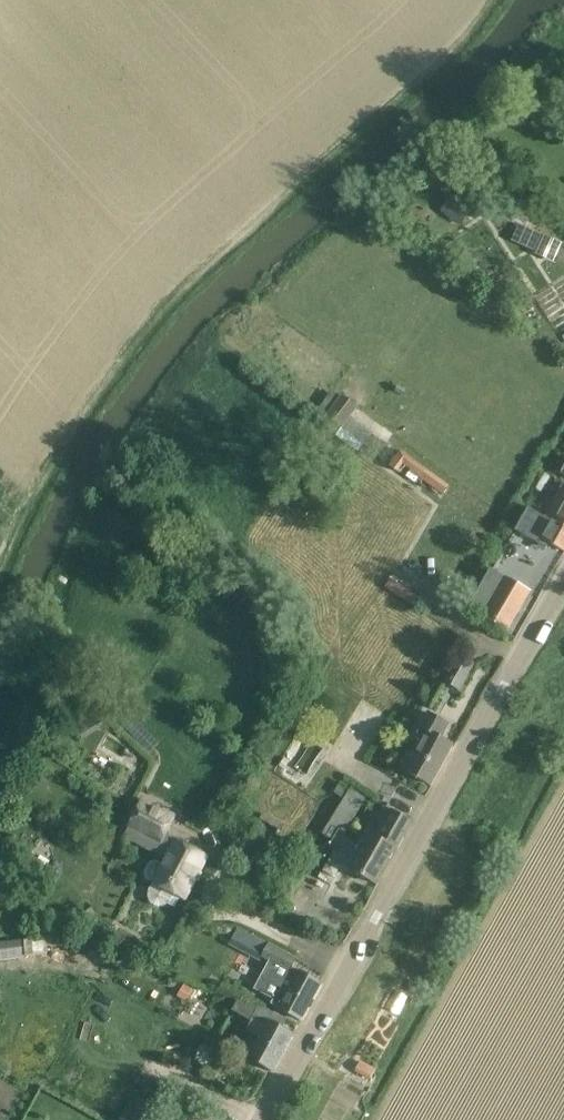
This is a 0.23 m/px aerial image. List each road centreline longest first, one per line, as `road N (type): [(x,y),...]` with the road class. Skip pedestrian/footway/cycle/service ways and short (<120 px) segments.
road 1 (unclassified): [(270,1119),(563,585)]

